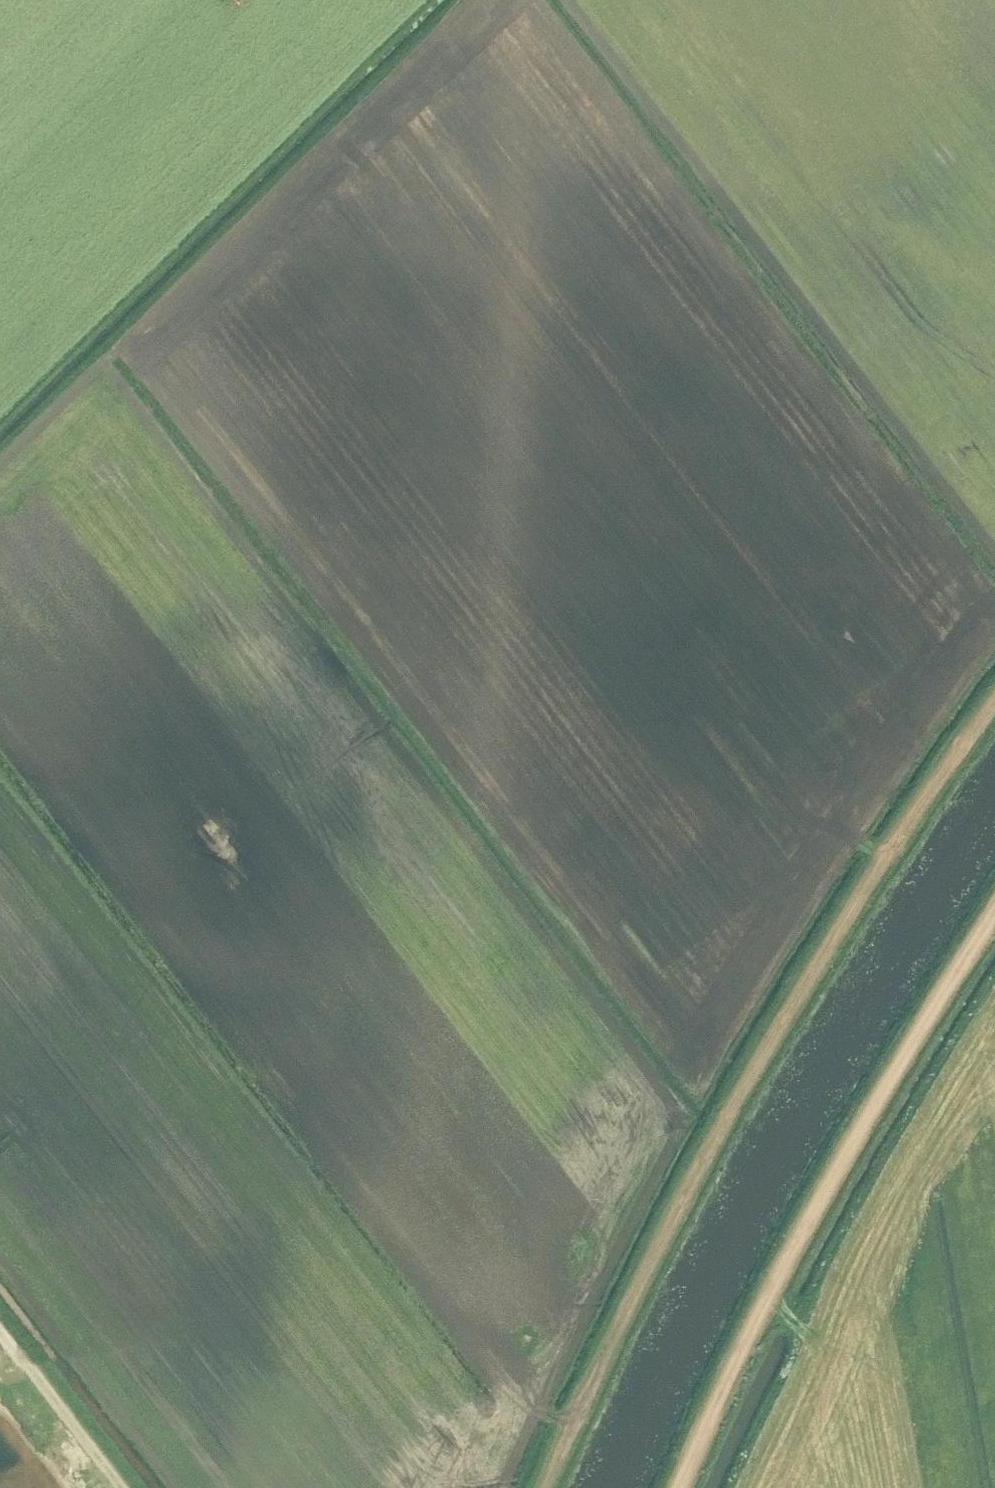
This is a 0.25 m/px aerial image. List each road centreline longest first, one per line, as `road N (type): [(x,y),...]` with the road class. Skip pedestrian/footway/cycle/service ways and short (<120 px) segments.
road 1 (track): [(994,699),(881,857),(775,1031),(693,1173),(577,1414)]
road 2 (track): [(676,1487),(813,1212),(994,911)]

